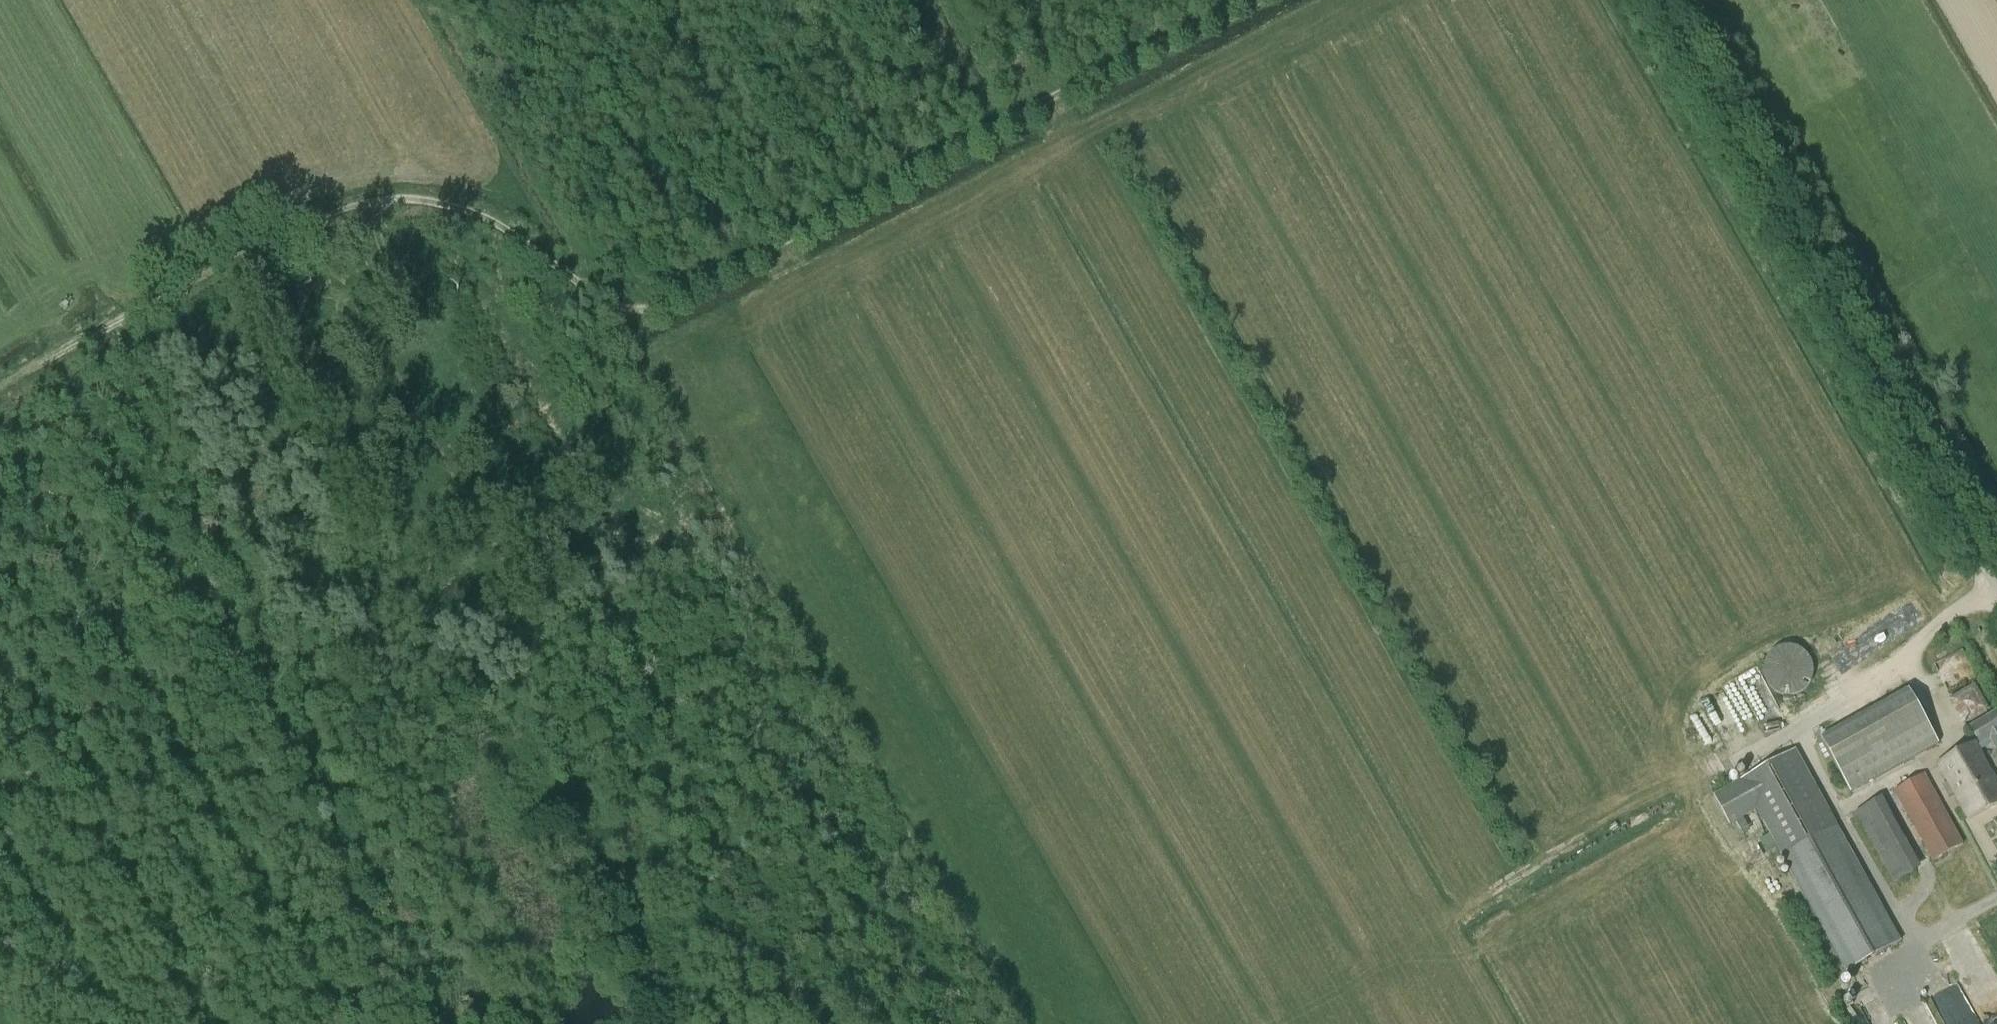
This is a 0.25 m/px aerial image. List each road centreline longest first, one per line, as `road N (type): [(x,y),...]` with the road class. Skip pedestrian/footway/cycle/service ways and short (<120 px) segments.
road 1 (unclassified): [(1996,591),(1657,0)]

